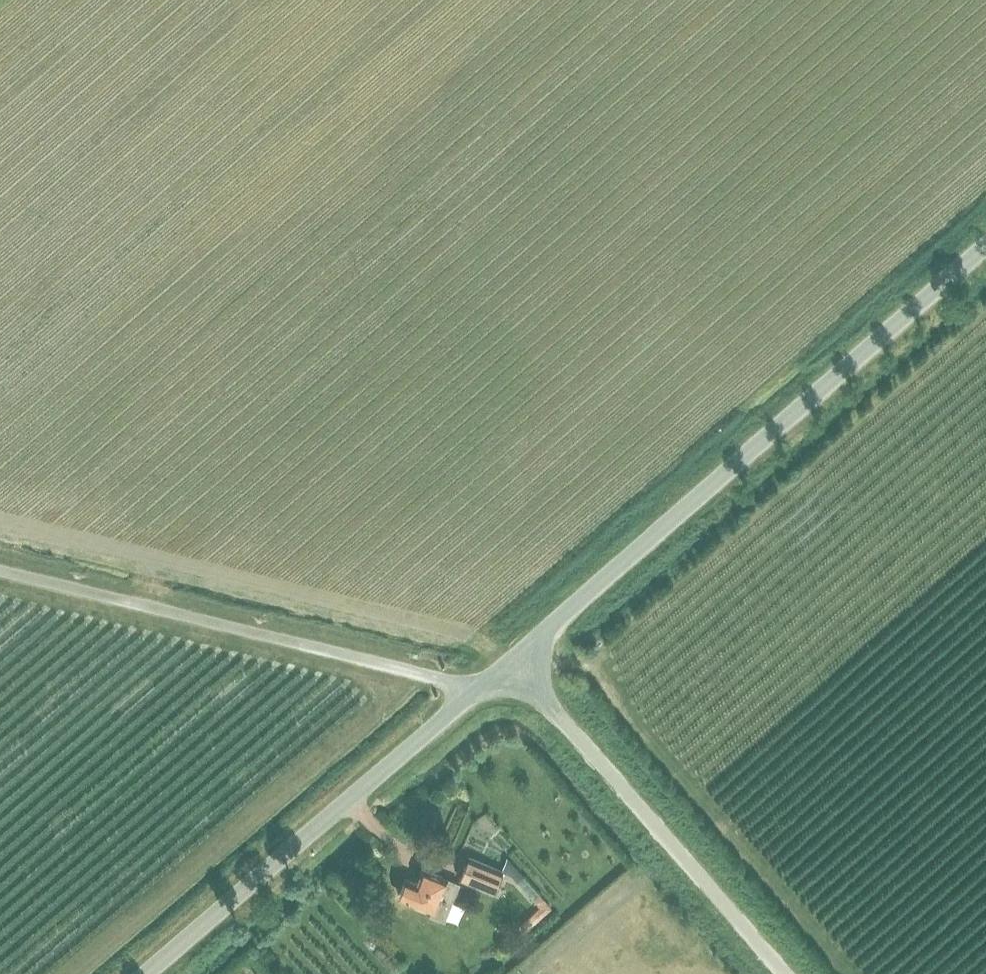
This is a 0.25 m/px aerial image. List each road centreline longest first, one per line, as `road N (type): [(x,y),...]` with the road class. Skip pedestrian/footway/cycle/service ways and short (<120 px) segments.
road 1 (unclassified): [(511,660),(710,494),(985,246)]
road 2 (unclassified): [(465,694),(0,573)]
road 3 (unclassified): [(152,973),(465,694)]
road 4 (unclassified): [(787,973),(511,660)]

